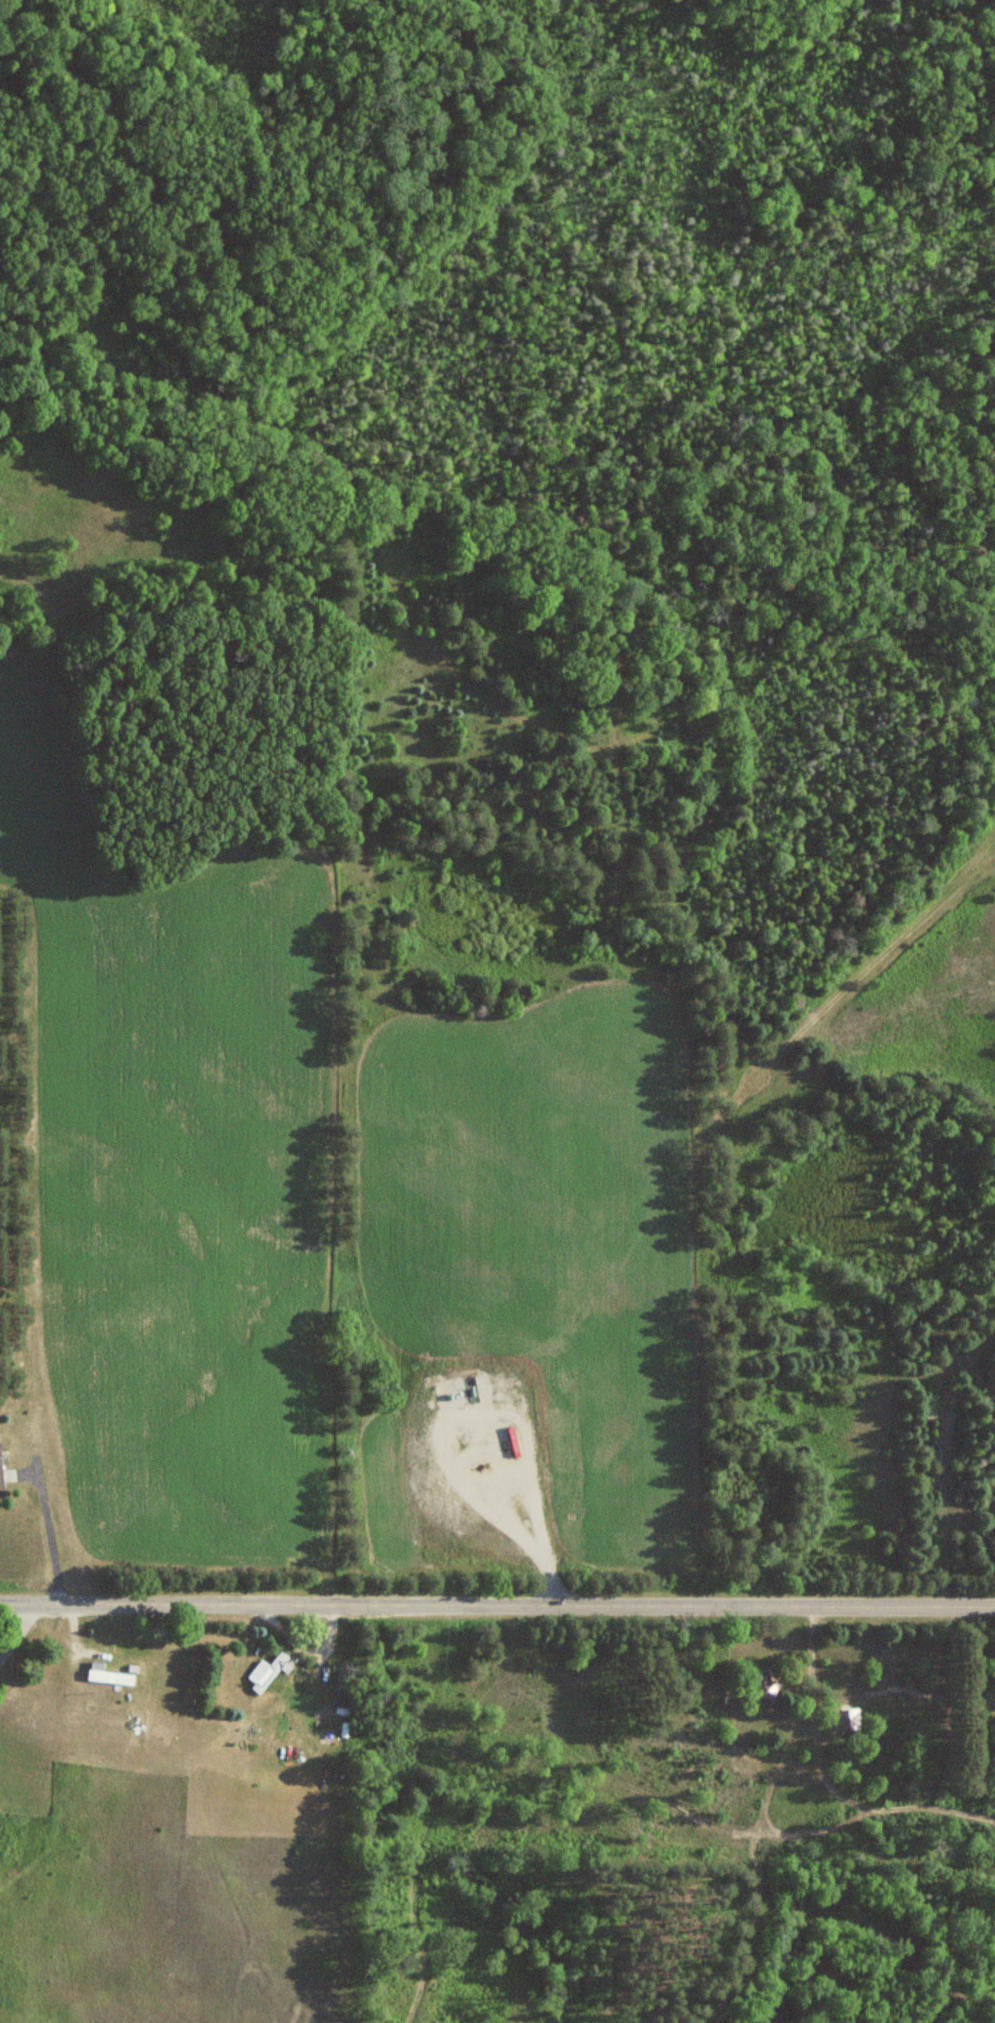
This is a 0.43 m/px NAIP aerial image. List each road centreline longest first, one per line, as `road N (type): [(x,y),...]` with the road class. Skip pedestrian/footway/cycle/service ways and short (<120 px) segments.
road 1 (residential): [(994,1603),(0,1600)]

